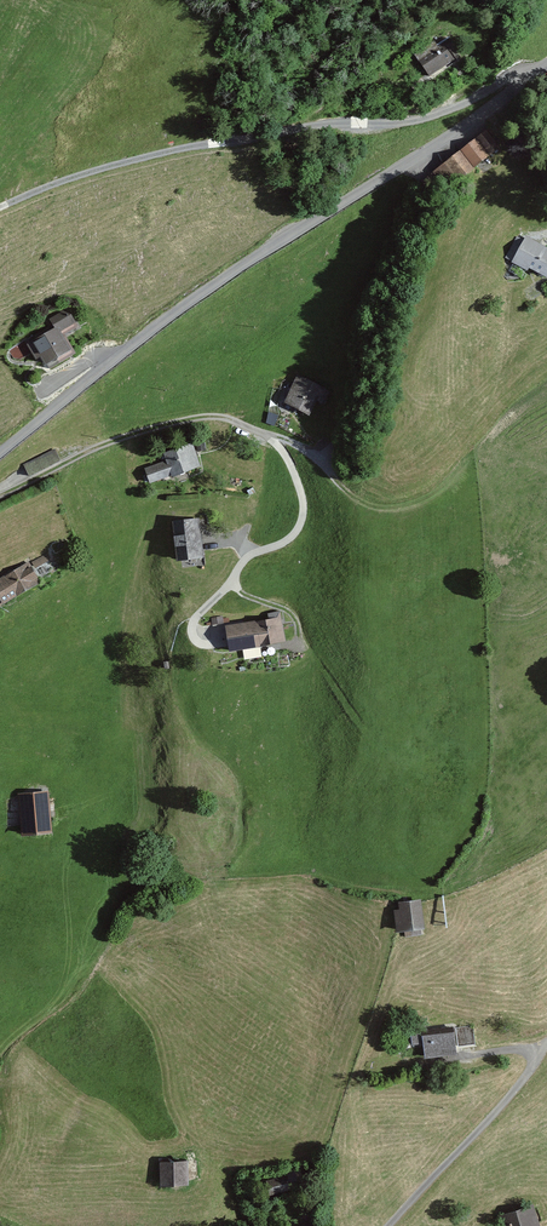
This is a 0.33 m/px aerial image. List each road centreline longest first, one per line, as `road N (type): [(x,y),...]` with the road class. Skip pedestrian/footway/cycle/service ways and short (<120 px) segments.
road 1 (tertiary): [(0,455),(141,340),(290,238),(425,159),(546,70)]
road 2 (track): [(333,479),(354,500),(421,505),(453,480),(511,405),(546,379)]
road 3 (track): [(265,433),(282,456),(284,480),(235,567),(236,587),(248,600),(294,613),(298,646)]
road 4 (residential): [(543,1049),(520,1085),(390,1225)]

